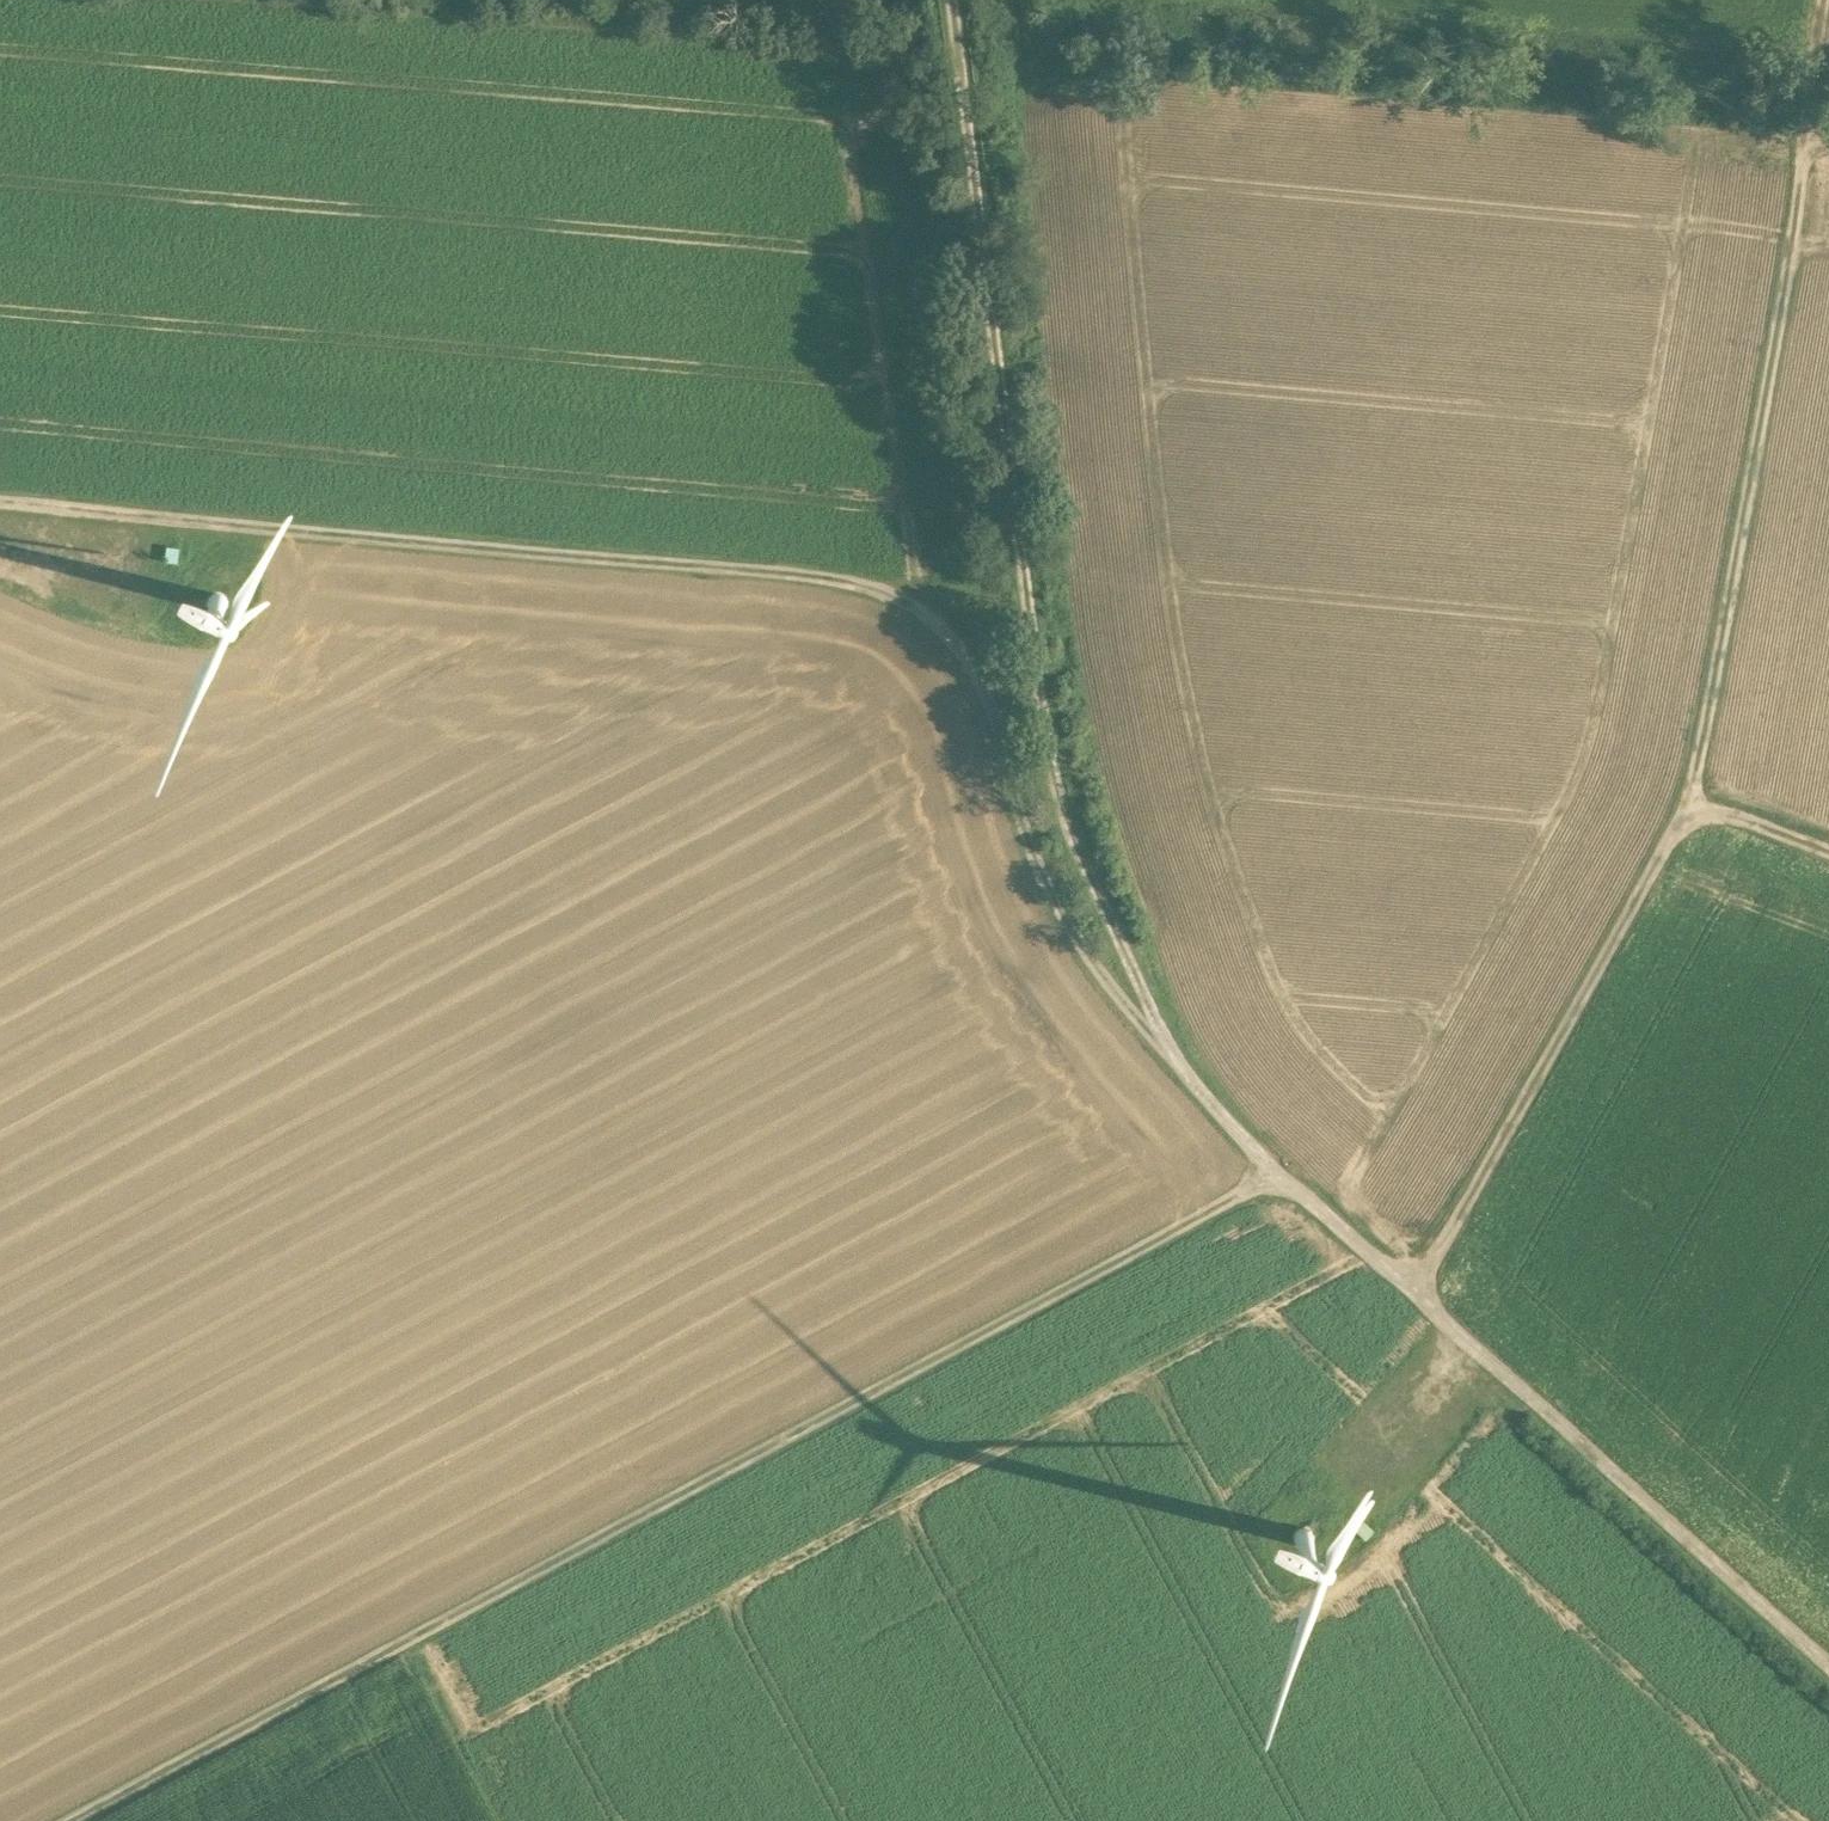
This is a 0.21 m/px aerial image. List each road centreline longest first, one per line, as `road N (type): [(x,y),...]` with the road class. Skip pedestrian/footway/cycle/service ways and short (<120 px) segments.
road 1 (track): [(1825,0),(1807,151),(1691,804),(1411,1293),(1270,1169),(1118,992),(1013,813),(971,604),(0,524)]
road 2 (track): [(1118,992),(1048,636),(953,0)]
road 3 (track): [(1411,1293),(1828,1678)]
road 4 (track): [(1691,804),(1828,857)]

